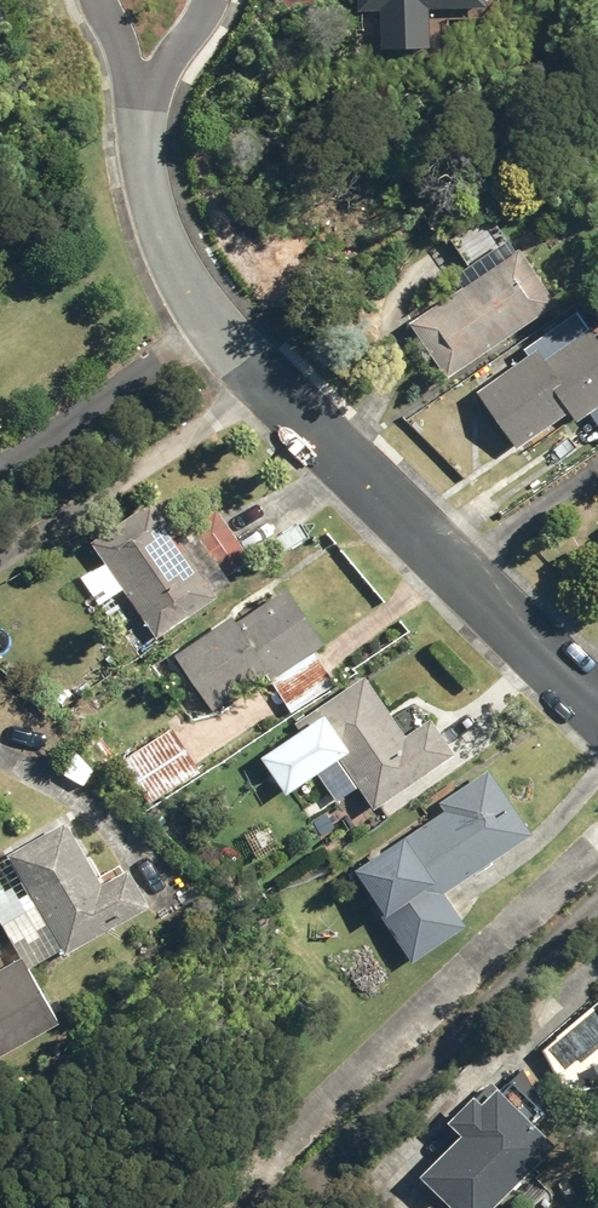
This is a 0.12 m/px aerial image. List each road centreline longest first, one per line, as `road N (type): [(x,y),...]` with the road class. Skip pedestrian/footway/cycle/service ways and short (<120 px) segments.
road 1 (residential): [(597,700),(200,314),(158,216),(144,108)]

